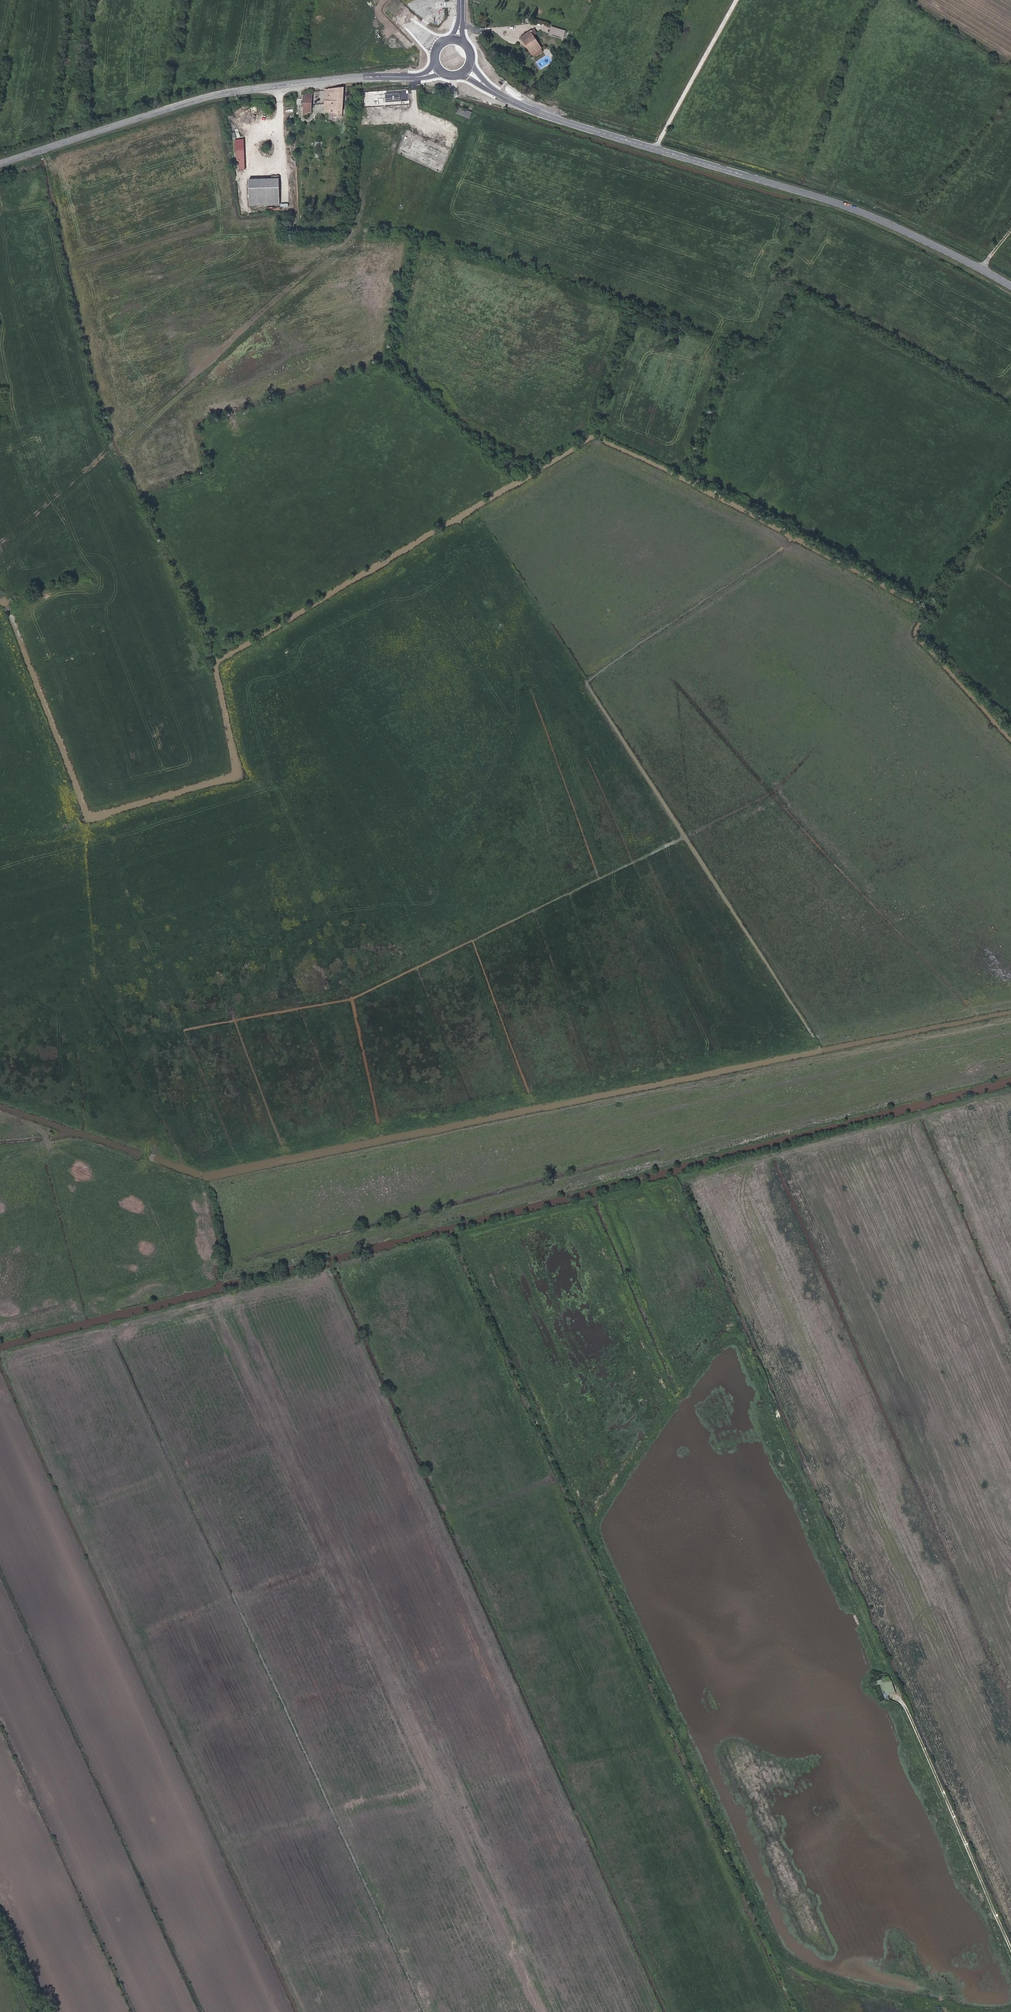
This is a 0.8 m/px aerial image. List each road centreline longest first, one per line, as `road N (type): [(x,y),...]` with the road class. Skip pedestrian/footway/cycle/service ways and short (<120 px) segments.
road 1 (tertiary): [(1010,286),(852,209),(540,114),(492,90)]
road 2 (tertiary): [(0,165),(236,91),(420,76)]

